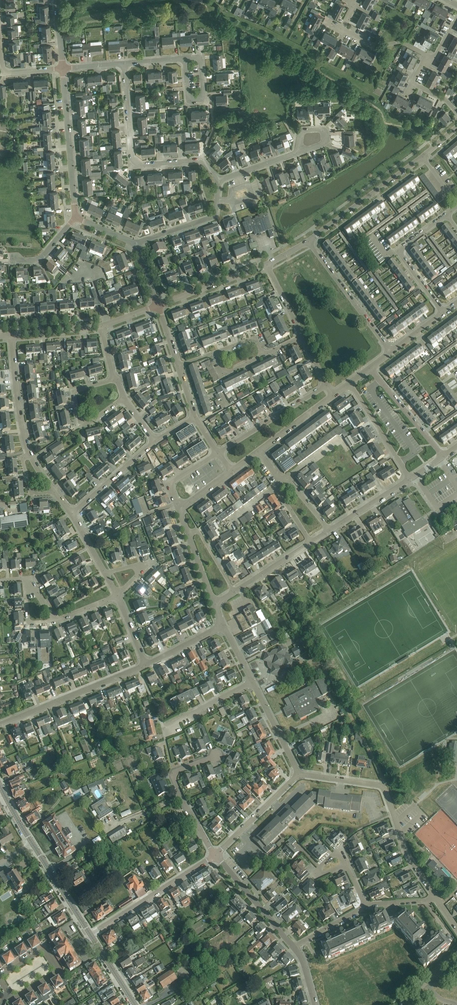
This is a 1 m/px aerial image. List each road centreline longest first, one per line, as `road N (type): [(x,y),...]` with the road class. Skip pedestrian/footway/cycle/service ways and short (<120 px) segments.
road 1 (residential): [(435,896),(409,855),(383,786),(301,775)]
road 2 (residential): [(220,180),(200,161),(143,166),(132,159),(124,63)]
road 3 (residential): [(254,682),(163,730),(141,668)]
road 4 (residential): [(0,725),(141,668)]
road 5 (residential): [(77,219),(65,69)]
road 6 (residential): [(91,936),(216,855)]
road 7 (residential): [(9,993),(15,1001),(60,973),(45,950),(0,979)]
road 8 (residential): [(308,242),(424,157)]
road 9 (residential): [(390,353),(308,242)]
road 10 (residential): [(216,855),(175,775),(219,757)]
road 11 (residential): [(116,379),(73,393),(75,425),(88,427),(125,399)]
road 12 (residential): [(444,312),(401,250),(448,216)]
road 13 (residential): [(220,453),(328,386)]
road 14 (residential): [(31,456),(13,336)]
road 15 (residential): [(294,947),(216,855)]
road 16 (residential): [(138,245),(217,215),(220,180)]

